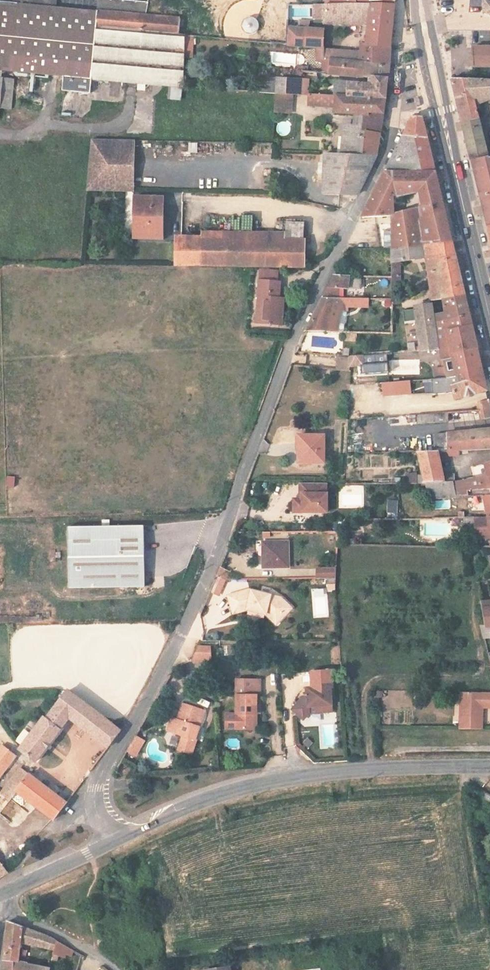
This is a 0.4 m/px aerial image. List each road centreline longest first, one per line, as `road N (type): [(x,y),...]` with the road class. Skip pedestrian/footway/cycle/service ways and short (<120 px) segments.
road 1 (residential): [(116,841),(97,816),(94,789),(185,629),(294,338),(398,117)]
road 2 (tertiary): [(489,767),(273,780),(193,804),(116,841)]
road 3 (primary): [(418,26),(463,205)]
road 4 (primary): [(463,205),(430,24)]
road 5 (residential): [(115,969),(0,900)]
road 6 (tertiary): [(116,841),(0,894)]
road 7 (primary): [(463,205),(489,323)]

